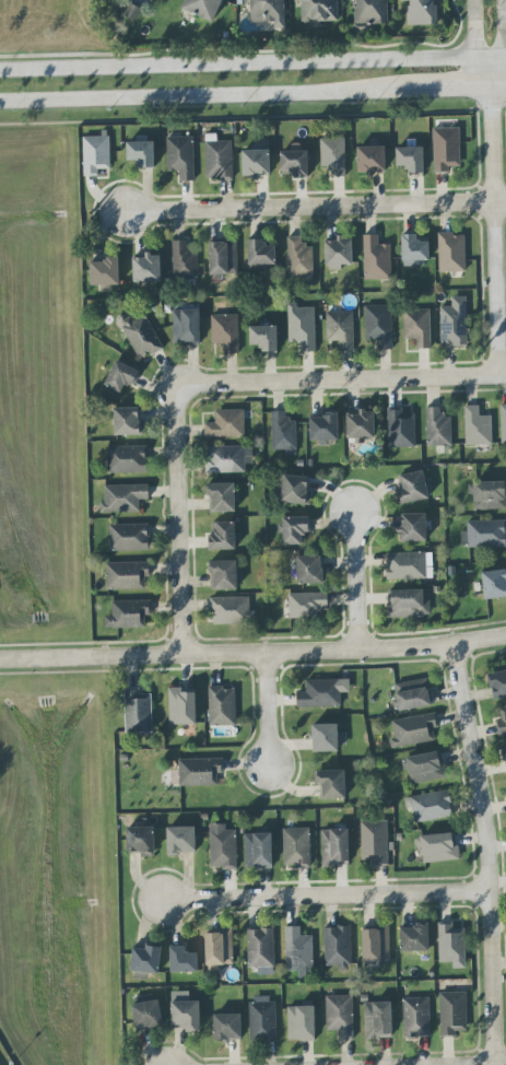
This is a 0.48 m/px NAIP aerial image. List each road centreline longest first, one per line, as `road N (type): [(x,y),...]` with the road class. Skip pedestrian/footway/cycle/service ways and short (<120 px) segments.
road 1 (residential): [(505,636),(357,652),(0,662)]
road 2 (tertiary): [(0,100),(505,86)]
road 3 (tertiary): [(474,62),(0,73)]
road 4 (residential): [(449,644),(485,836),(492,1064)]
road 5 (residential): [(505,204),(129,214)]
road 6 (residential): [(505,377),(175,387)]
road 7 (residential): [(487,892),(165,899)]
road 8 (residential): [(497,377),(490,86)]
road 9 (residential): [(175,387),(178,656)]
road 10 (residential): [(351,512),(357,652)]

